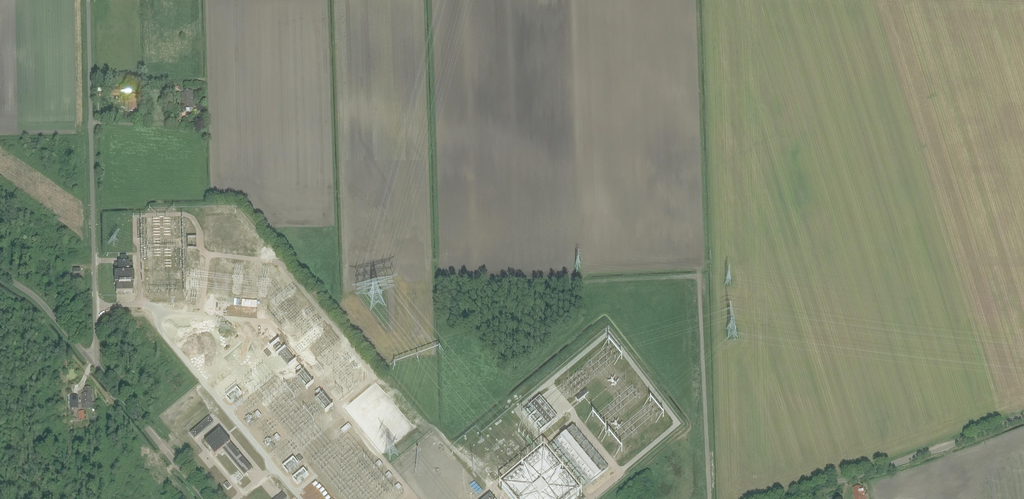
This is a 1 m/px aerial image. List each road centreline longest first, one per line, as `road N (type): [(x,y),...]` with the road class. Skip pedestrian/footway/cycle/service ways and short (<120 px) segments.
road 1 (unclassified): [(92,361),(90,84)]
road 2 (residential): [(1023,418),(788,498)]
road 3 (residential): [(207,498),(92,361)]
road 4 (residential): [(92,361),(40,302),(0,274)]

